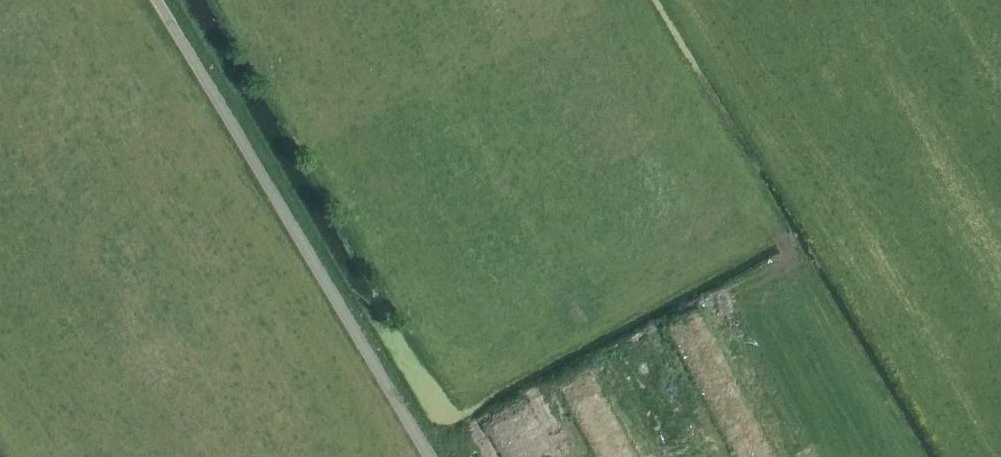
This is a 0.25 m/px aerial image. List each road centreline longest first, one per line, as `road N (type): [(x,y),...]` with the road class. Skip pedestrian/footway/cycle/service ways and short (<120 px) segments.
road 1 (track): [(428,456),(153,0)]

